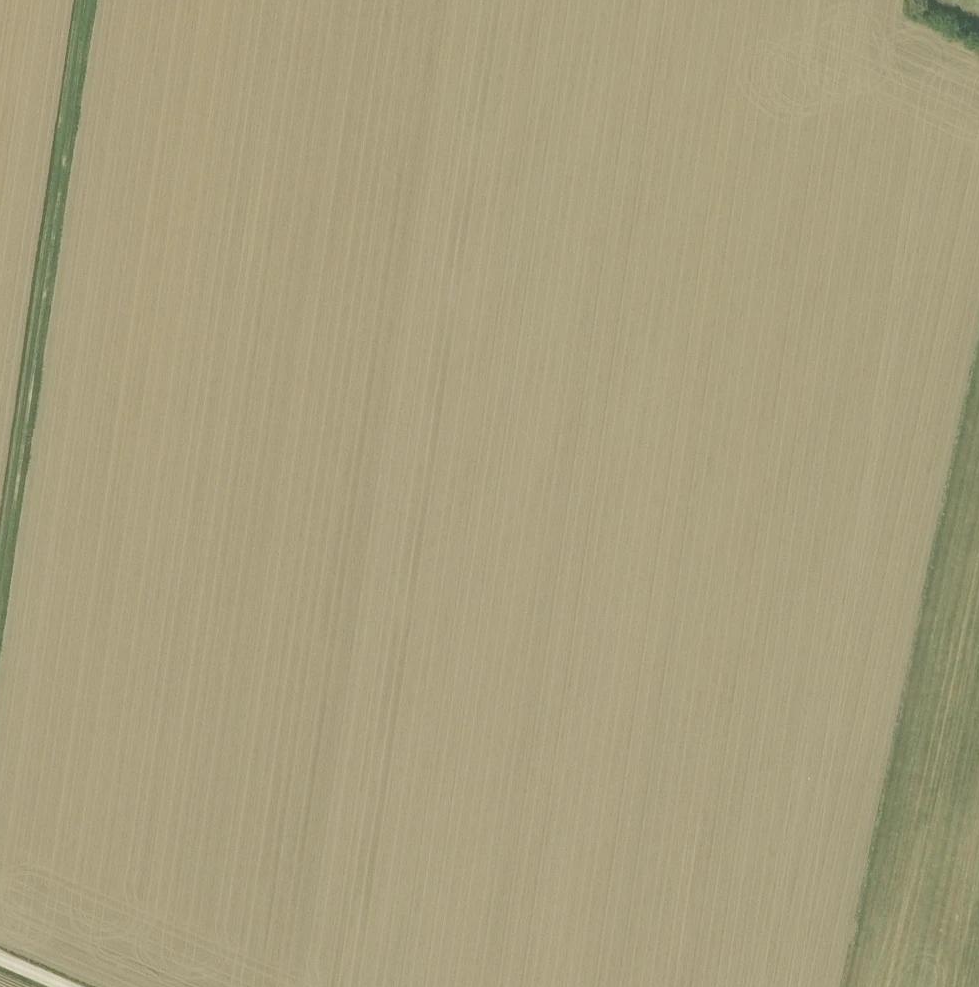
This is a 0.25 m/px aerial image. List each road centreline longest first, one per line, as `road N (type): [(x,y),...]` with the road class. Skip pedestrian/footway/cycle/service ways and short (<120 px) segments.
road 1 (track): [(0,568),(80,0)]

